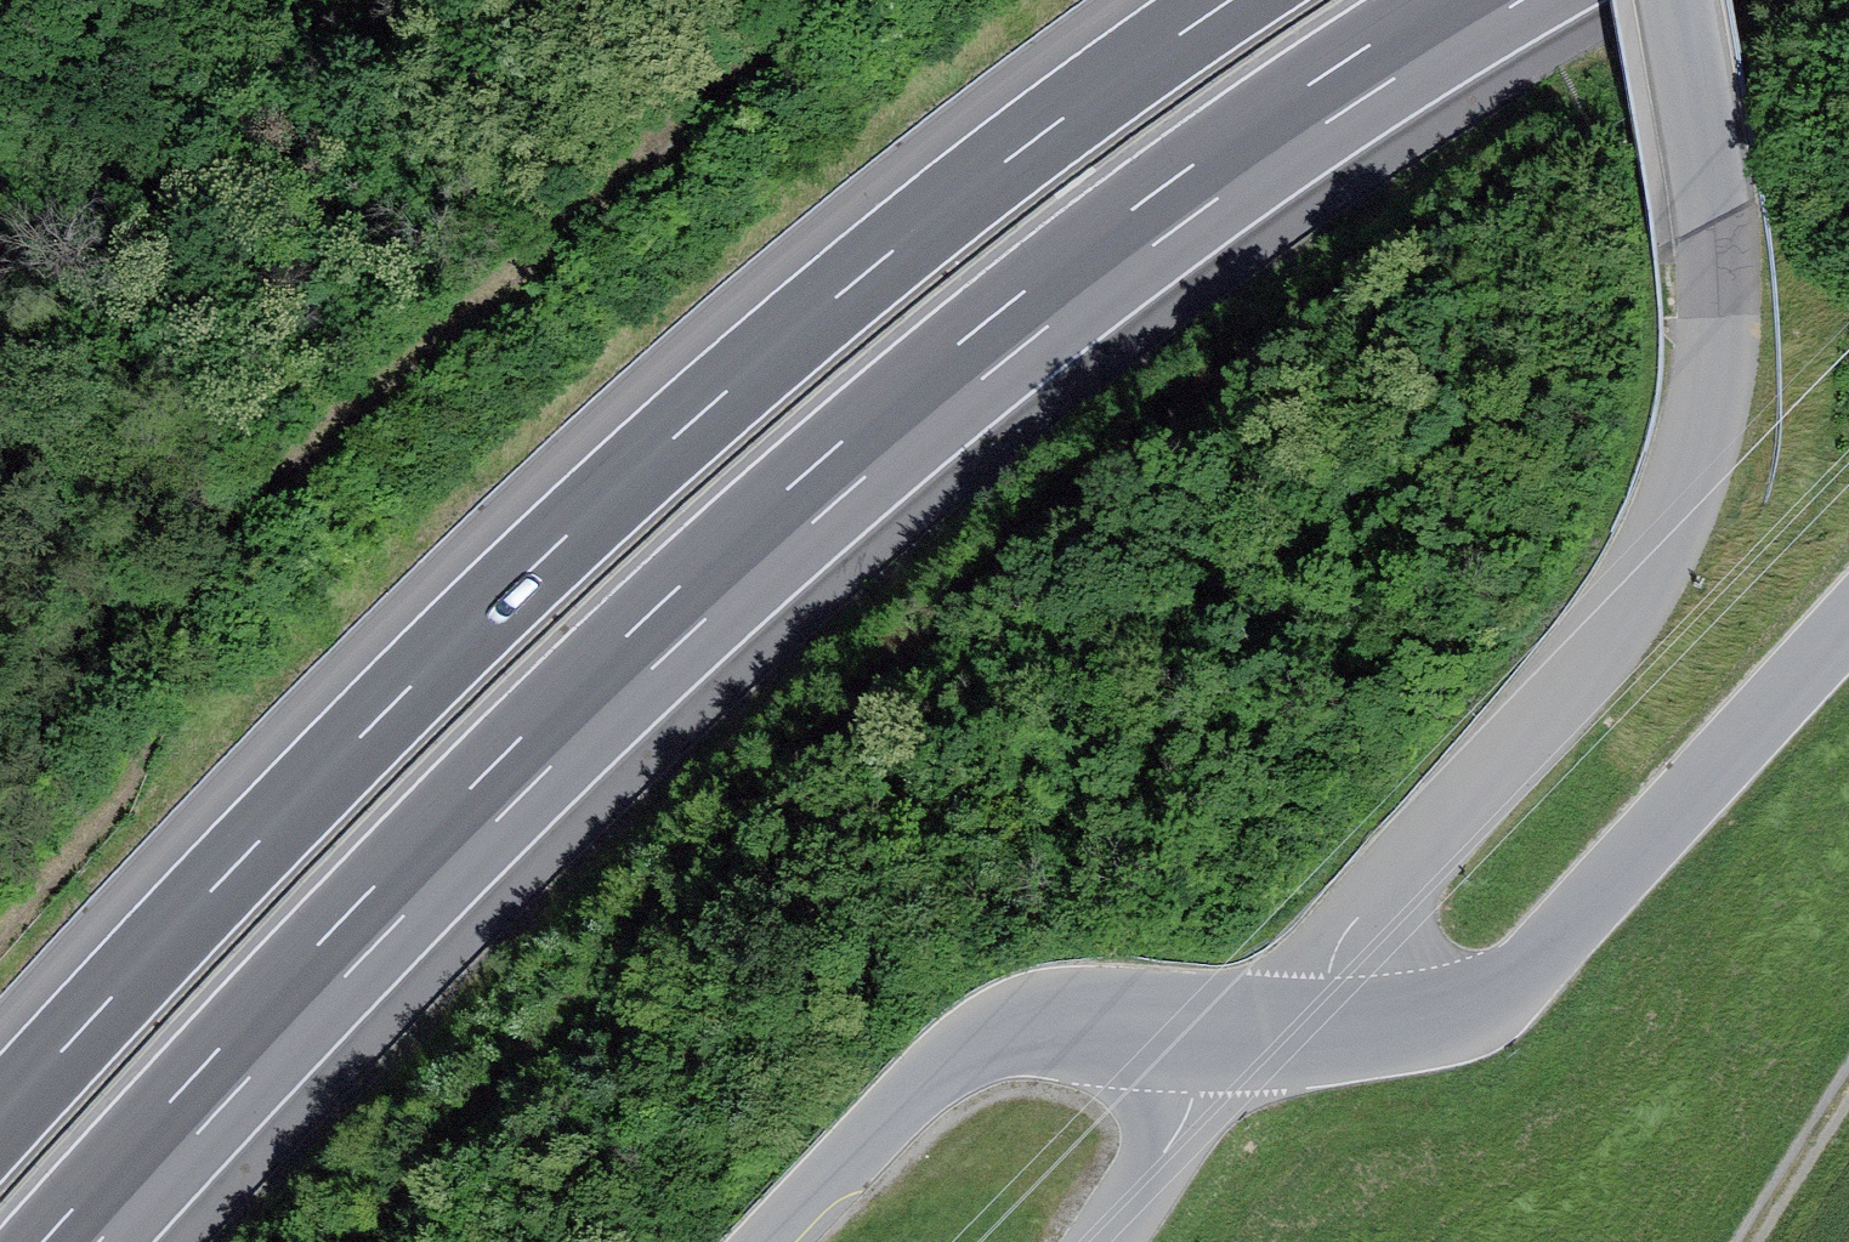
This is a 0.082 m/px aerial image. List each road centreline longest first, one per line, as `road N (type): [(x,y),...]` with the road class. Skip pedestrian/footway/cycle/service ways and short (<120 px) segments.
road 1 (motorway): [(67,1241),(343,946),(809,499),(1141,233),(1312,111),(1489,0)]
road 2 (motorway): [(1236,0),(1064,119),(728,391),(399,697),(0,1115)]
road 3 (unclassified): [(1253,1038),(1559,695),(1640,579),(1699,454),(1724,342),(1674,0)]
road 4 (track): [(826,0),(653,146),(207,551)]
road 5 (unclassified): [(1848,626),(1534,966),(1471,1010),(1376,1030),(1253,1038)]
road 6 (unclassified): [(1253,1038),(1092,1027),(996,1039),(921,1083),(767,1241)]
road 7 (unclassified): [(1107,1241),(1253,1038)]
road 8 (track): [(1755,1241),(1848,1094)]

